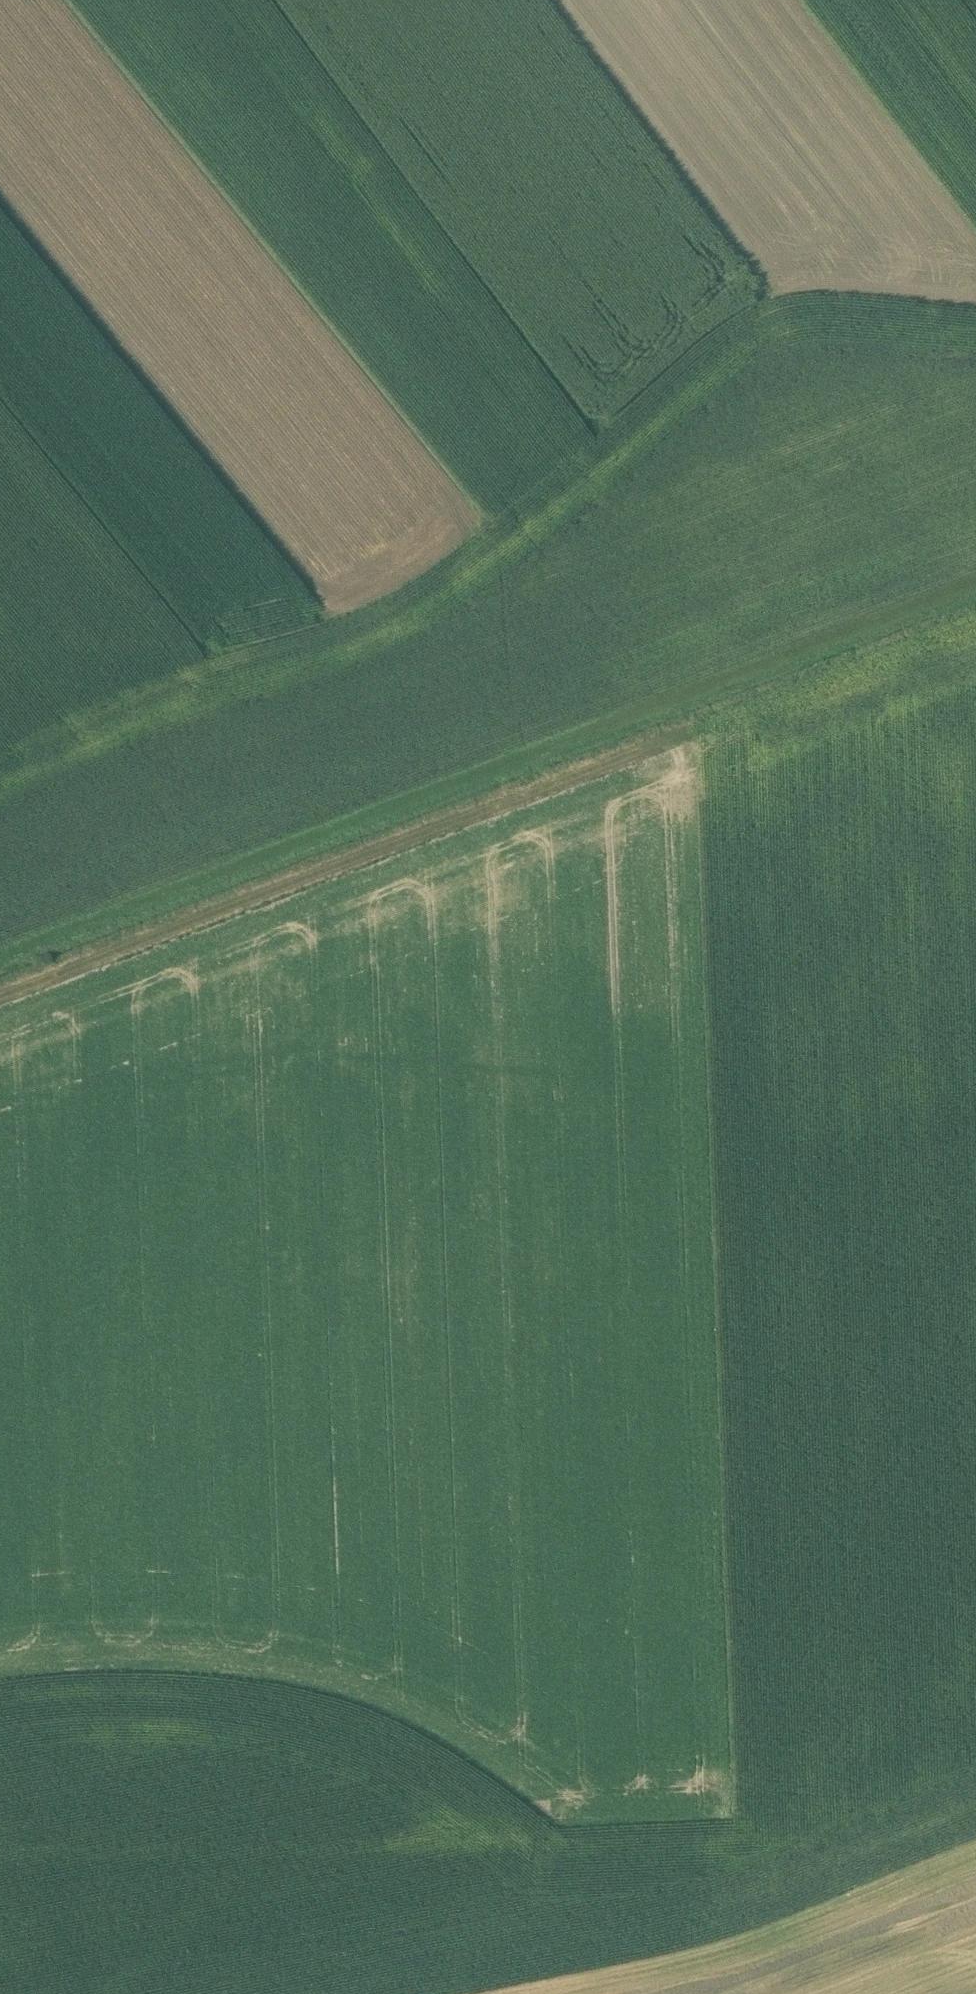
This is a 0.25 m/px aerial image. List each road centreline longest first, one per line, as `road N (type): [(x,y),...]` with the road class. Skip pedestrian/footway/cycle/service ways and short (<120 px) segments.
road 1 (track): [(0,1674),(31,1666),(167,1674),(360,1702),(568,1808)]

